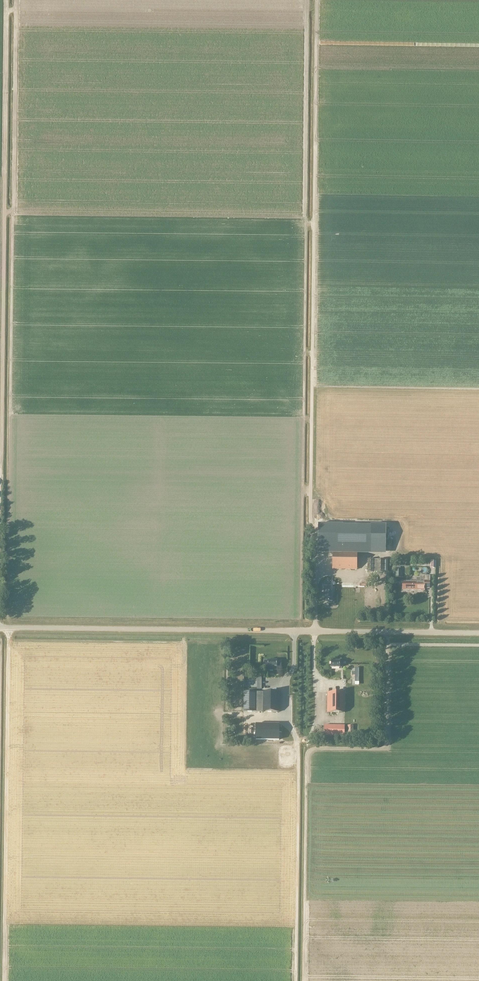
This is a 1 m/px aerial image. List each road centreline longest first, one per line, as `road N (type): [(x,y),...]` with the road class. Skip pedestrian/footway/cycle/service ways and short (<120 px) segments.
road 1 (unclassified): [(478,633),(0,627)]

